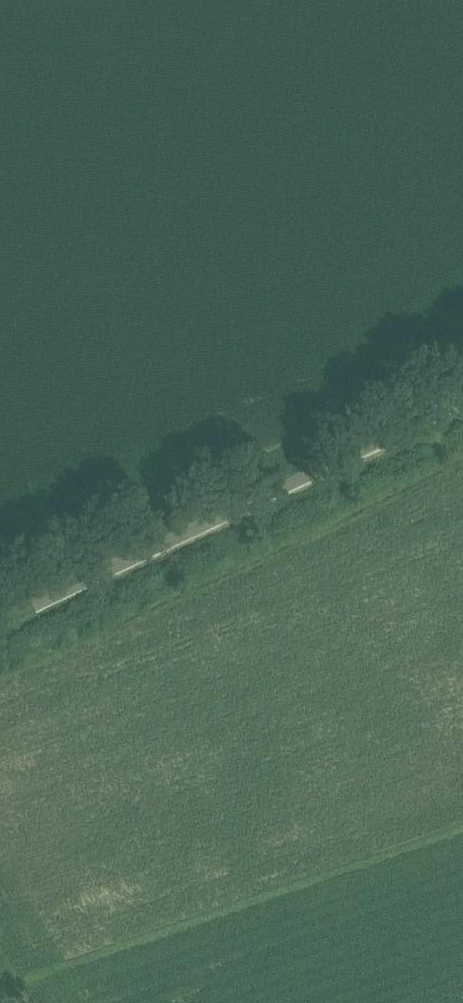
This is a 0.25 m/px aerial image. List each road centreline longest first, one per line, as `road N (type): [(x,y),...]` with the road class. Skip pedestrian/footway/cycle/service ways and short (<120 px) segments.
road 1 (unclassified): [(462,368),(419,405),(0,584)]

